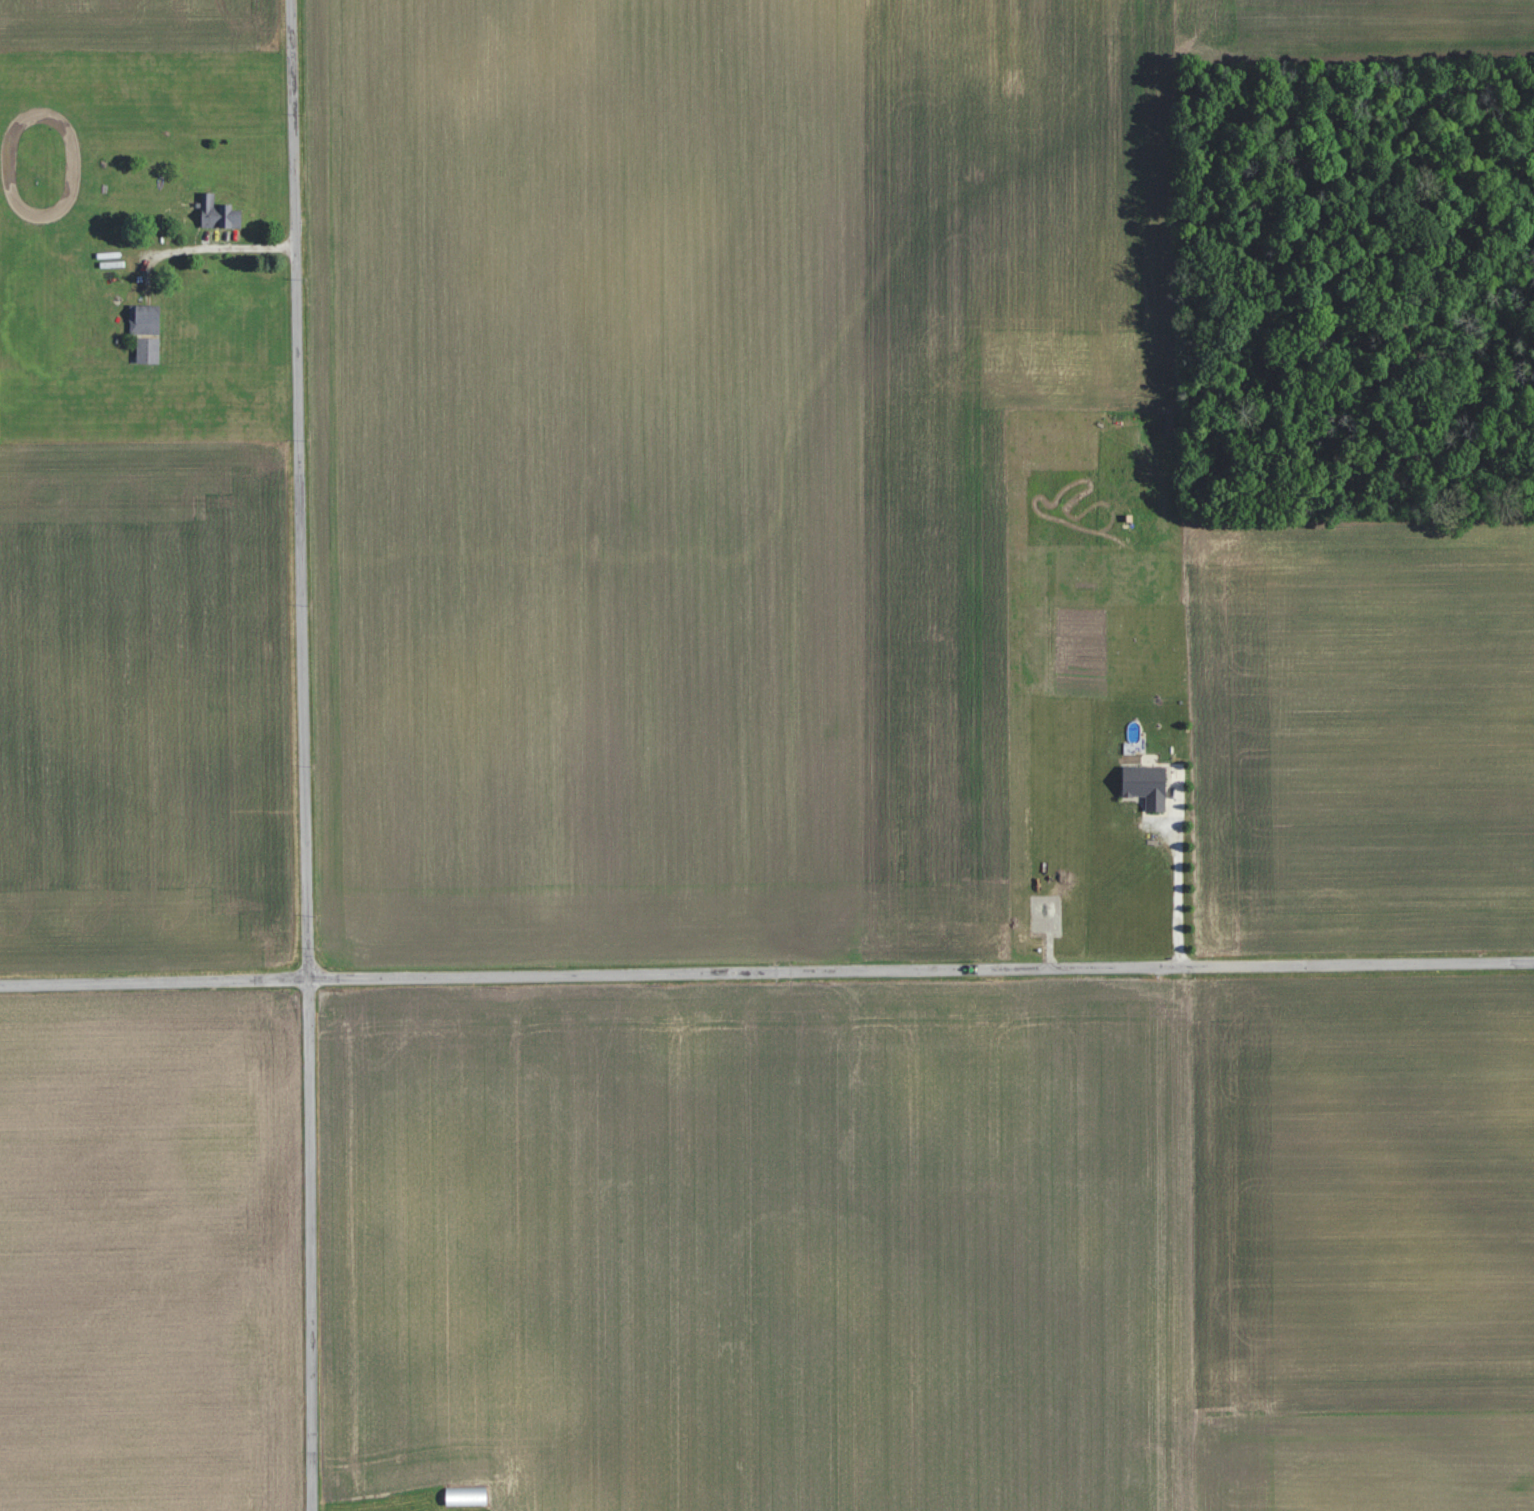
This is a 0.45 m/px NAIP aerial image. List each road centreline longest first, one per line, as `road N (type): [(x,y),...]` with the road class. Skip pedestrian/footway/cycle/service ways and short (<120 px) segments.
road 1 (residential): [(0,983),(1533,959)]
road 2 (residential): [(314,1510),(293,0)]

